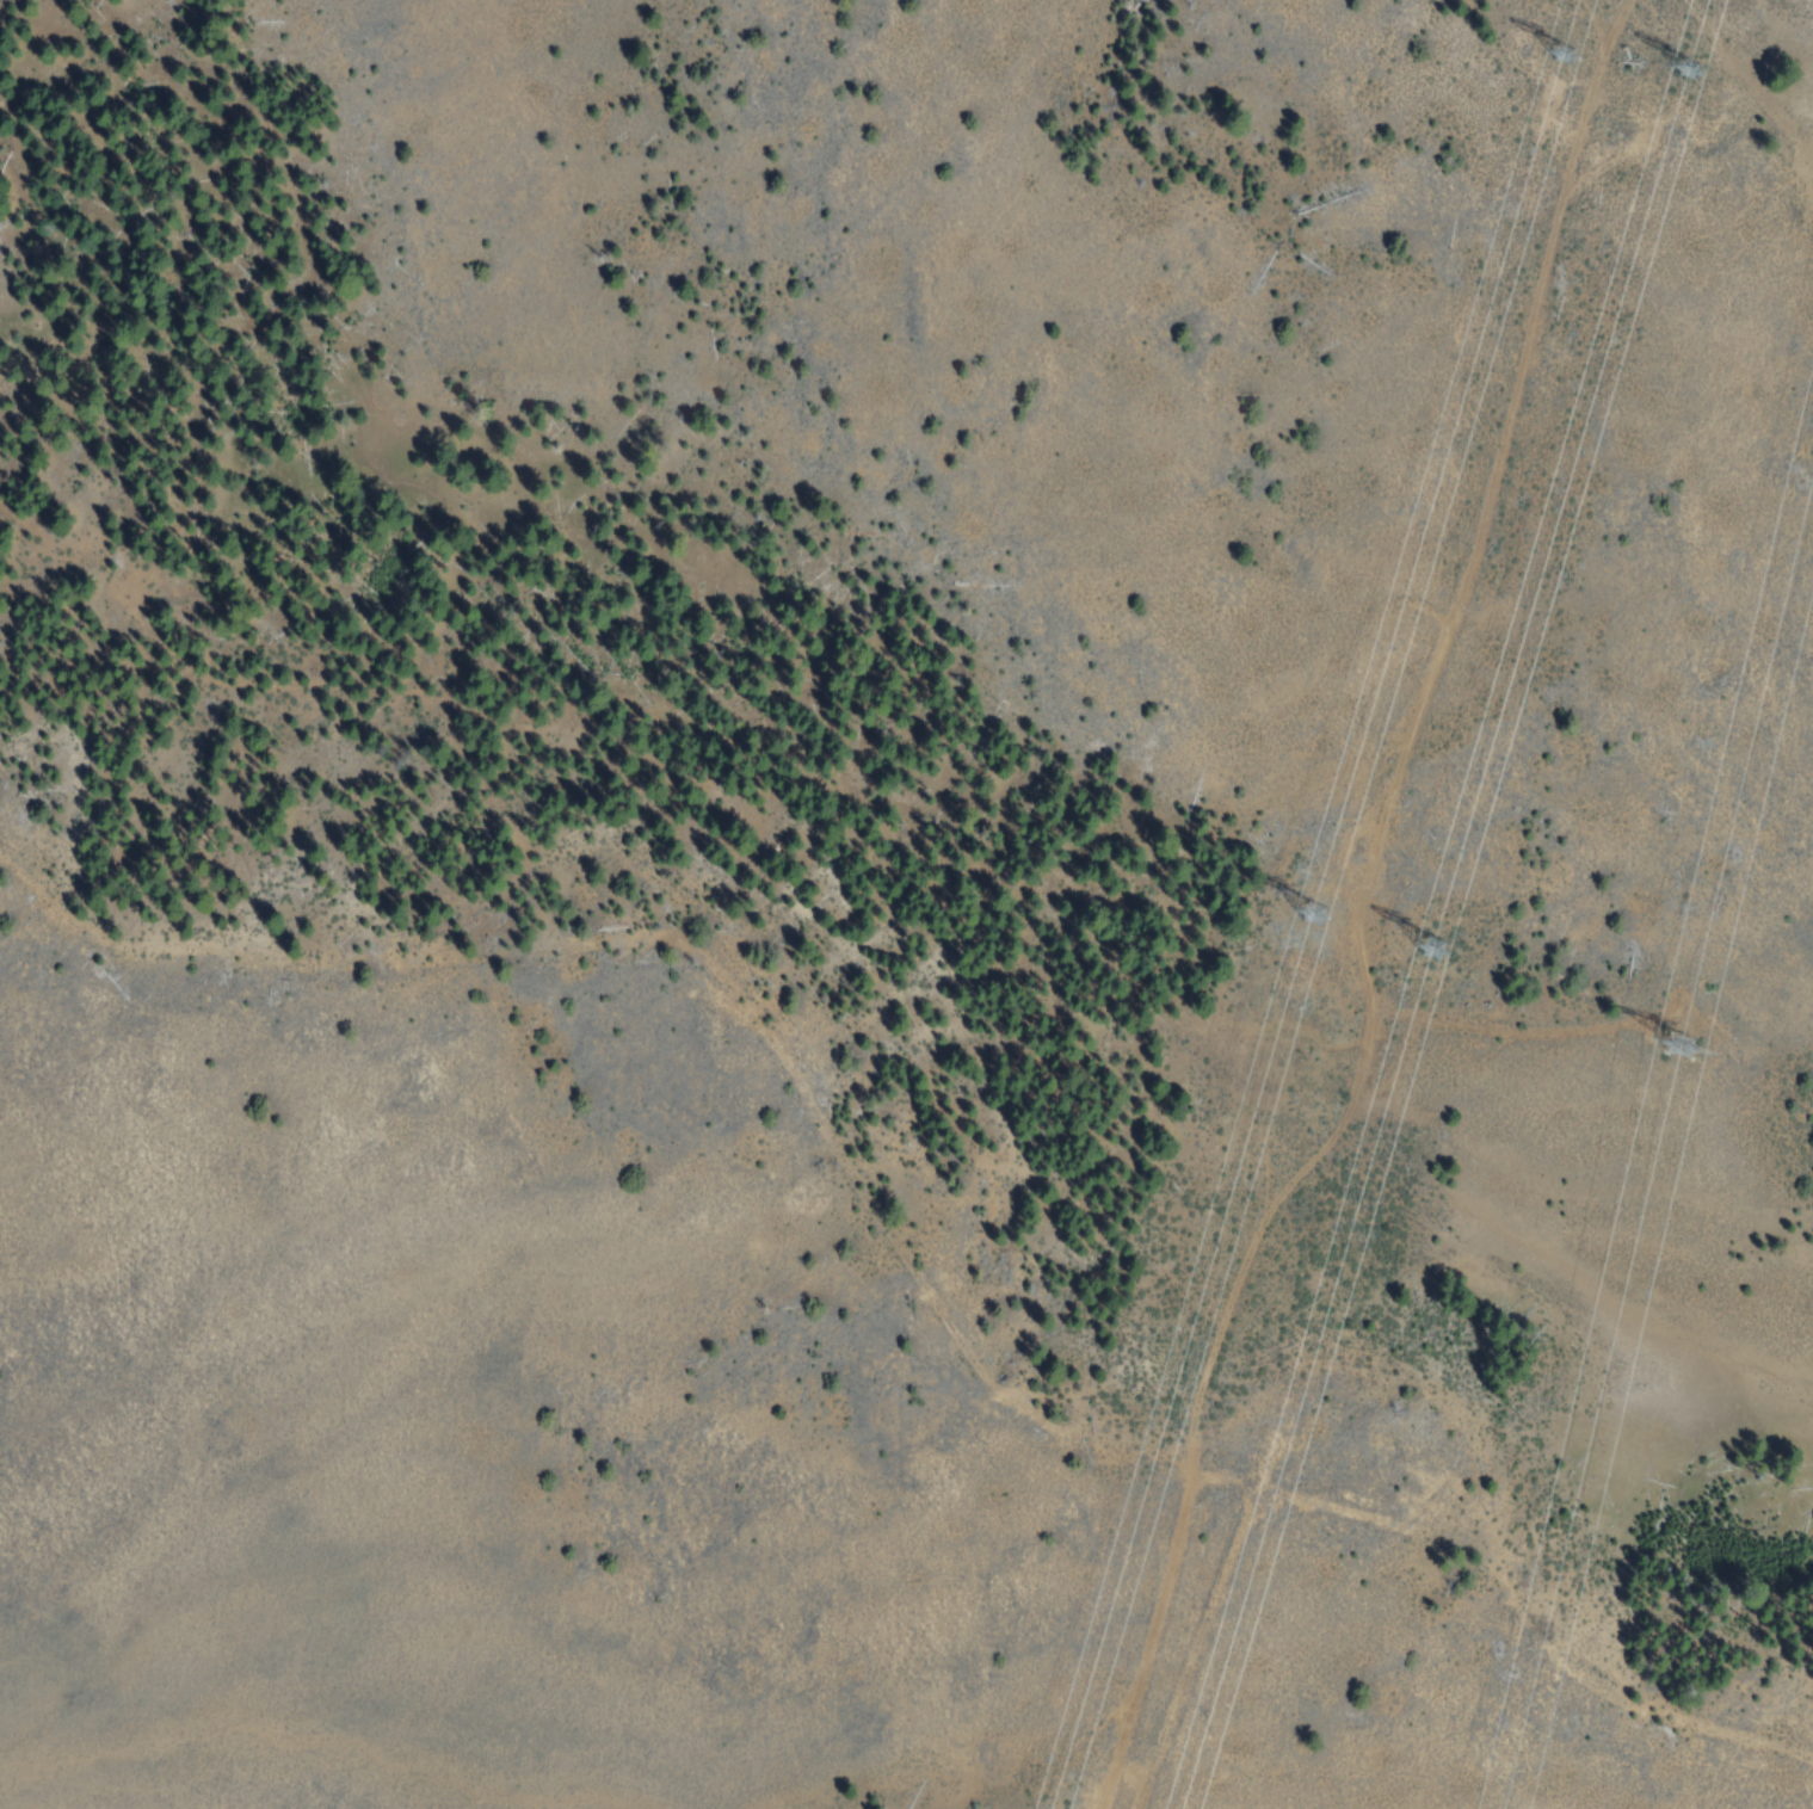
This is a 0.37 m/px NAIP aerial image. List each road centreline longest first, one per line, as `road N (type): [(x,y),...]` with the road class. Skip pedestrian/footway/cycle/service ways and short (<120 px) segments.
road 1 (track): [(0,852),(62,909),(131,945),(192,941),(378,964),(677,937),(716,962),(753,1012),(898,1251),(1005,1393),(1043,1420),(1189,1482),(1262,1493)]
road 2 (track): [(1632,0),(1431,661),(1381,868),(1318,1326),(1262,1493)]
road 3 (track): [(1812,1747),(1651,1671),(1512,1566),(1422,1527),(1262,1493)]

